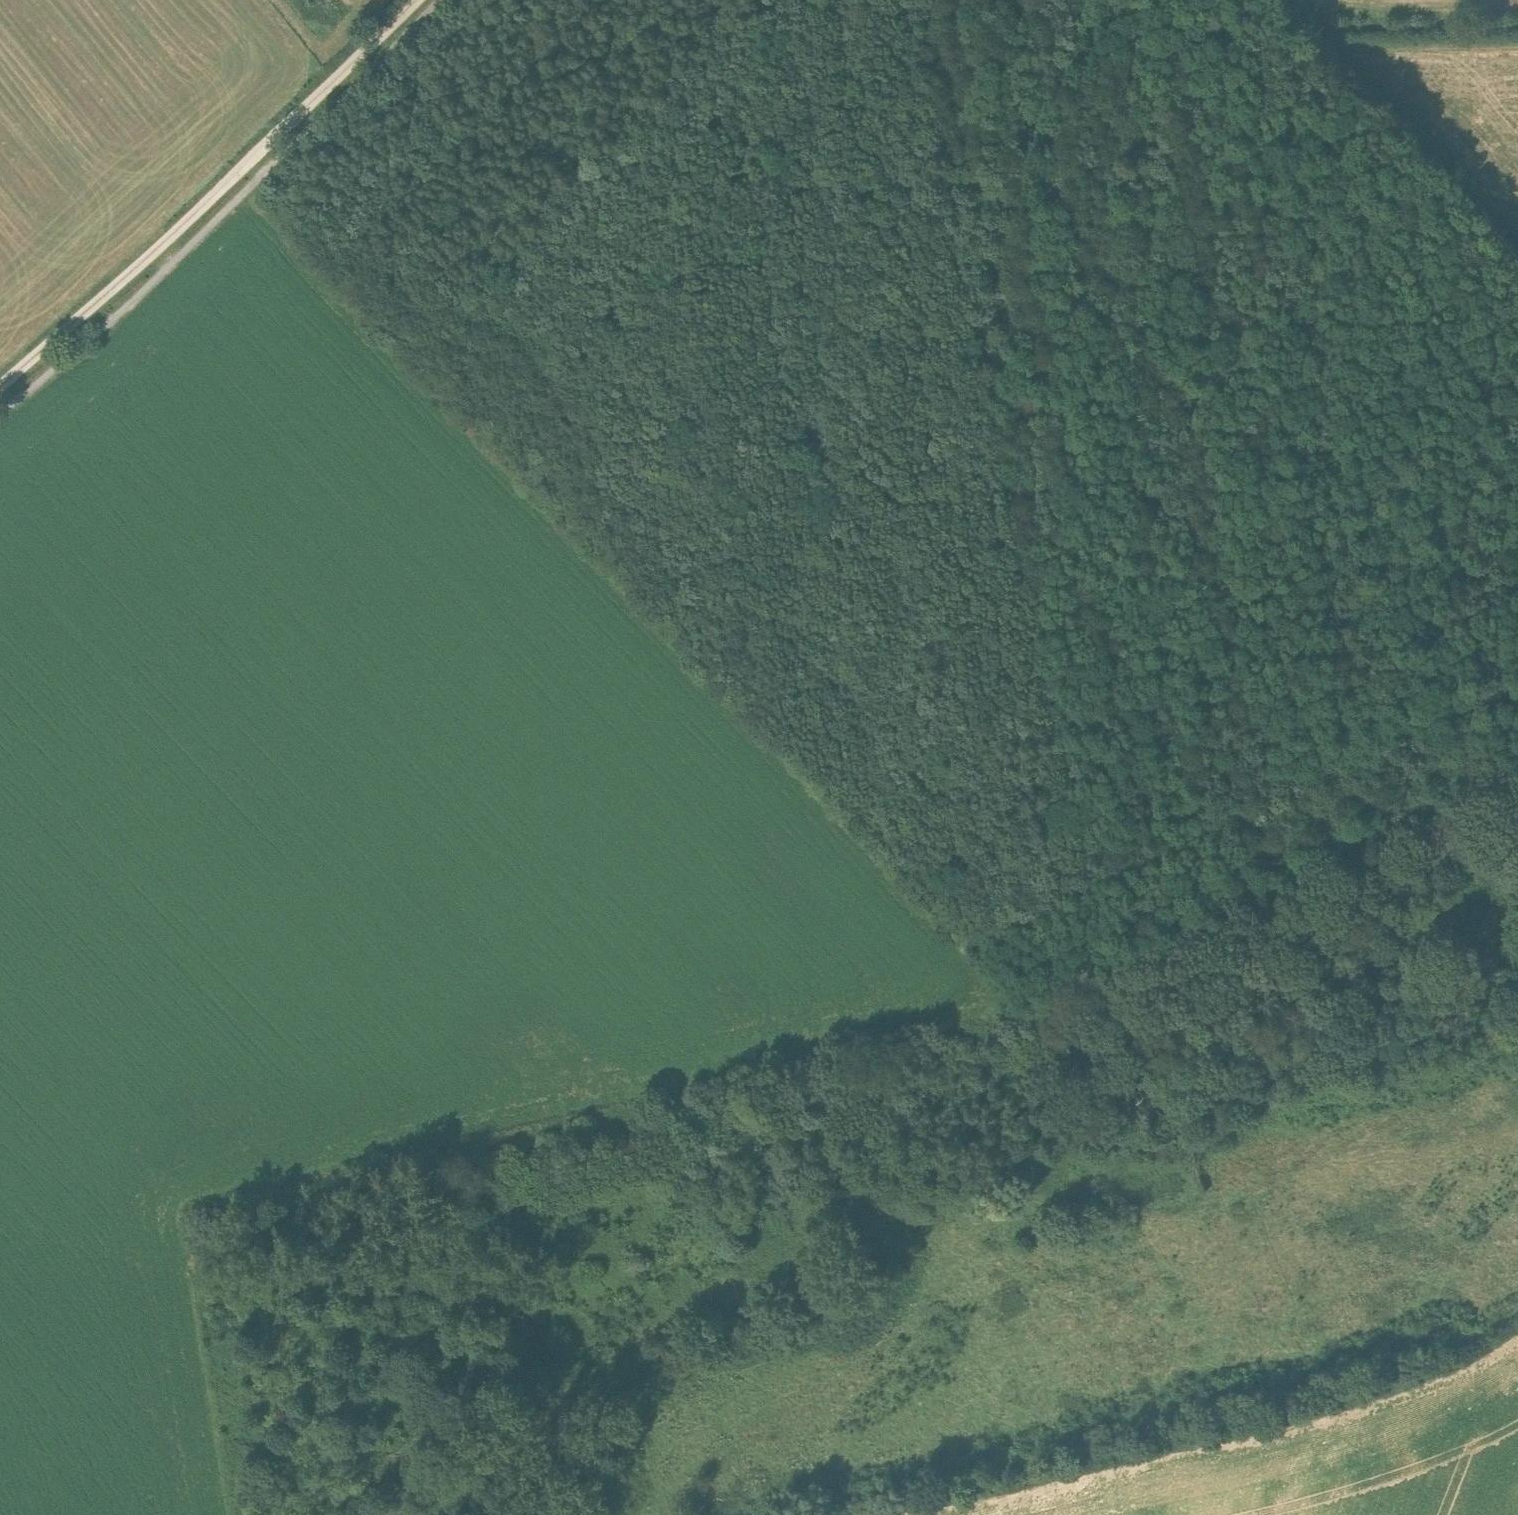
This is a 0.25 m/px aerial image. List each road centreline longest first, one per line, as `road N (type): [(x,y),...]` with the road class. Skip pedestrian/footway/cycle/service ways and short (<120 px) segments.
road 1 (track): [(1517,670),(953,954)]
road 2 (track): [(414,0),(223,187),(0,387)]
road 3 (track): [(1260,1135),(1281,1095),(1517,927)]
road 4 (track): [(1517,261),(1305,30)]
road 5 (track): [(1305,30),(1517,29)]

